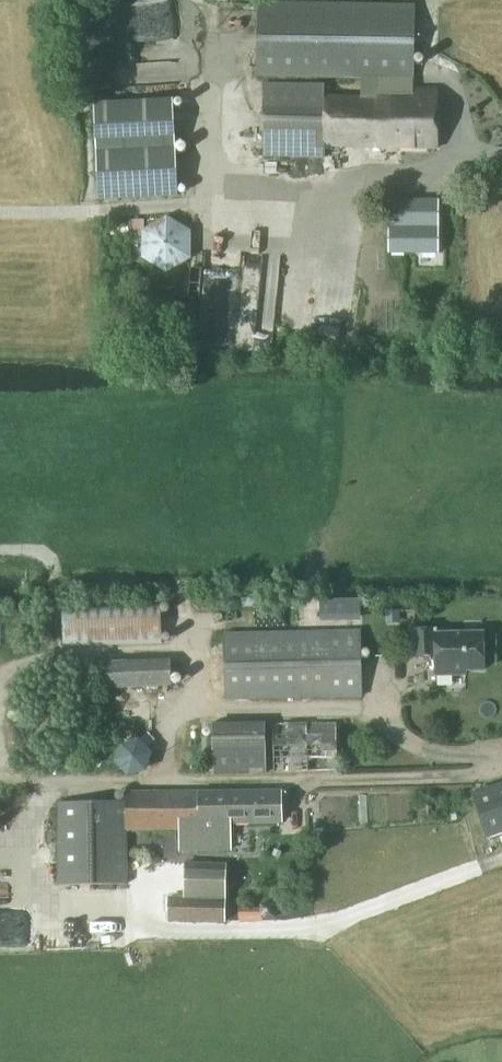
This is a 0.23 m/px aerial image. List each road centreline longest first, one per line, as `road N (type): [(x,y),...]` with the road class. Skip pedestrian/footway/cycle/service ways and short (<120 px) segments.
road 1 (track): [(501,762),(471,777),(71,786),(0,778)]

